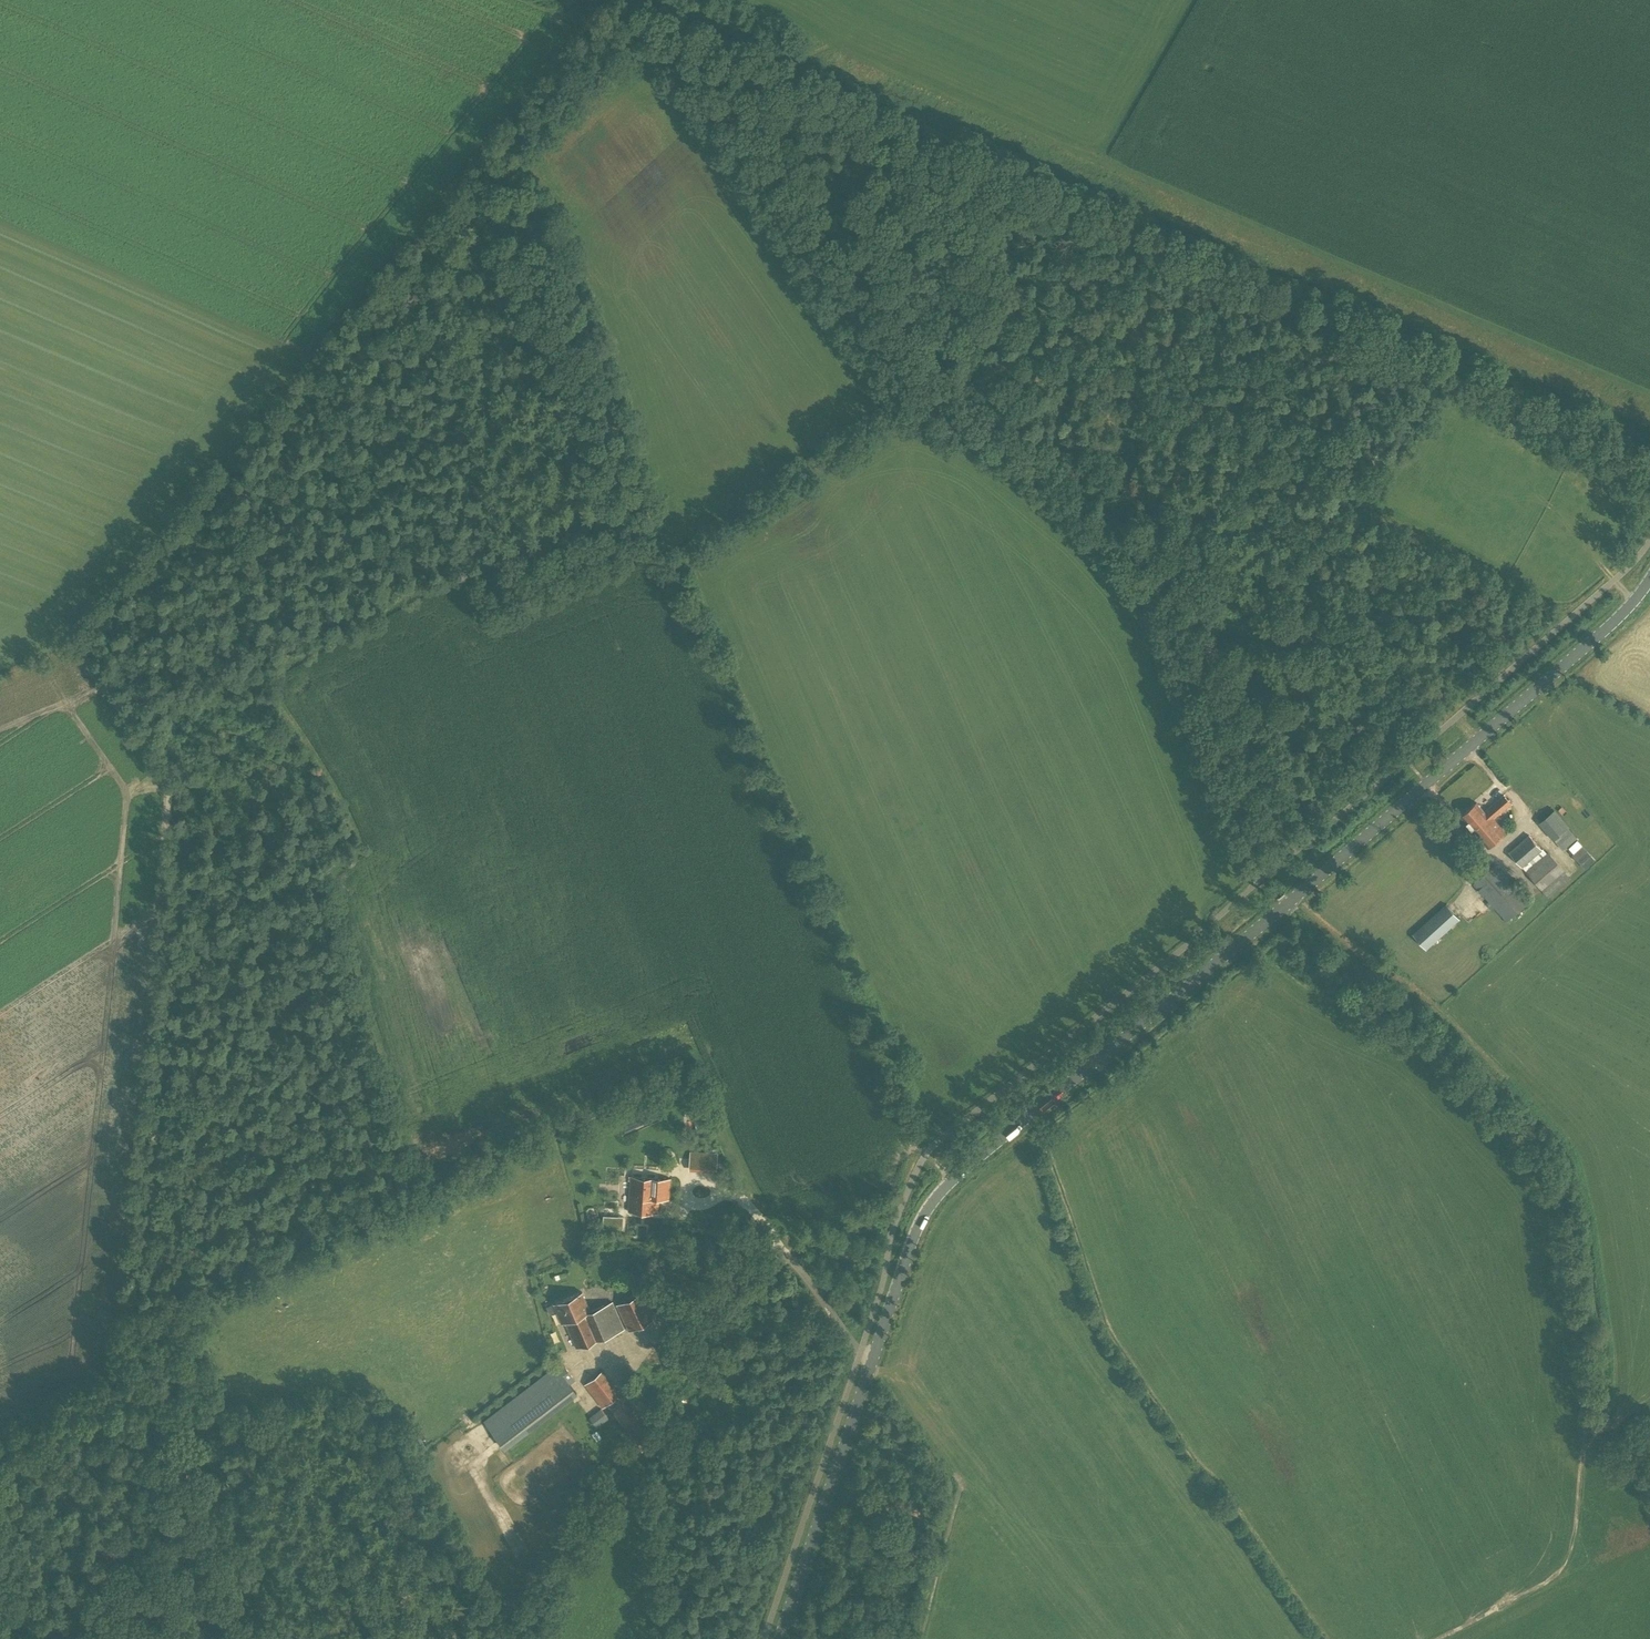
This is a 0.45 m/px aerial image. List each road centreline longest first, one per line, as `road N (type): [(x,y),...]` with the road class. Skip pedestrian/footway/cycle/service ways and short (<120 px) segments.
road 1 (secondary): [(779,1638),(931,1204),(1619,618),(1649,582)]
road 2 (track): [(690,1066),(758,1216)]

